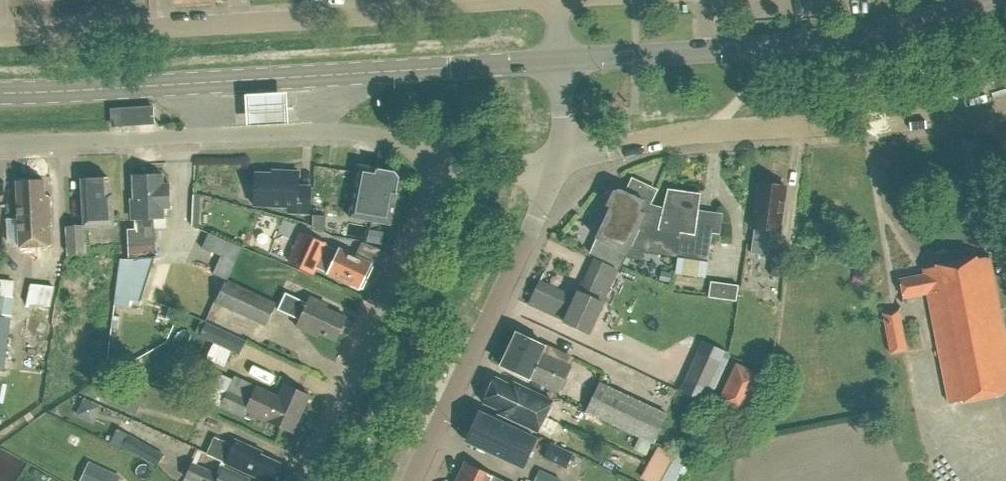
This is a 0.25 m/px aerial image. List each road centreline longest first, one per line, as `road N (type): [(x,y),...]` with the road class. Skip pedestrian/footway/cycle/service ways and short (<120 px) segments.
road 1 (secondary): [(0,90),(558,61)]
road 2 (residential): [(518,0),(0,38)]
road 3 (residential): [(0,143),(339,130),(428,152),(438,182)]
road 4 (secondary): [(558,61),(855,38),(974,0)]
road 5 (unclassified): [(410,480),(564,154)]
road 6 (residential): [(299,480),(438,182)]
road 7 (unclassified): [(564,154),(715,131)]
road 8 (unclassified): [(997,105),(866,122)]
road 9 (residential): [(564,154),(438,182)]

